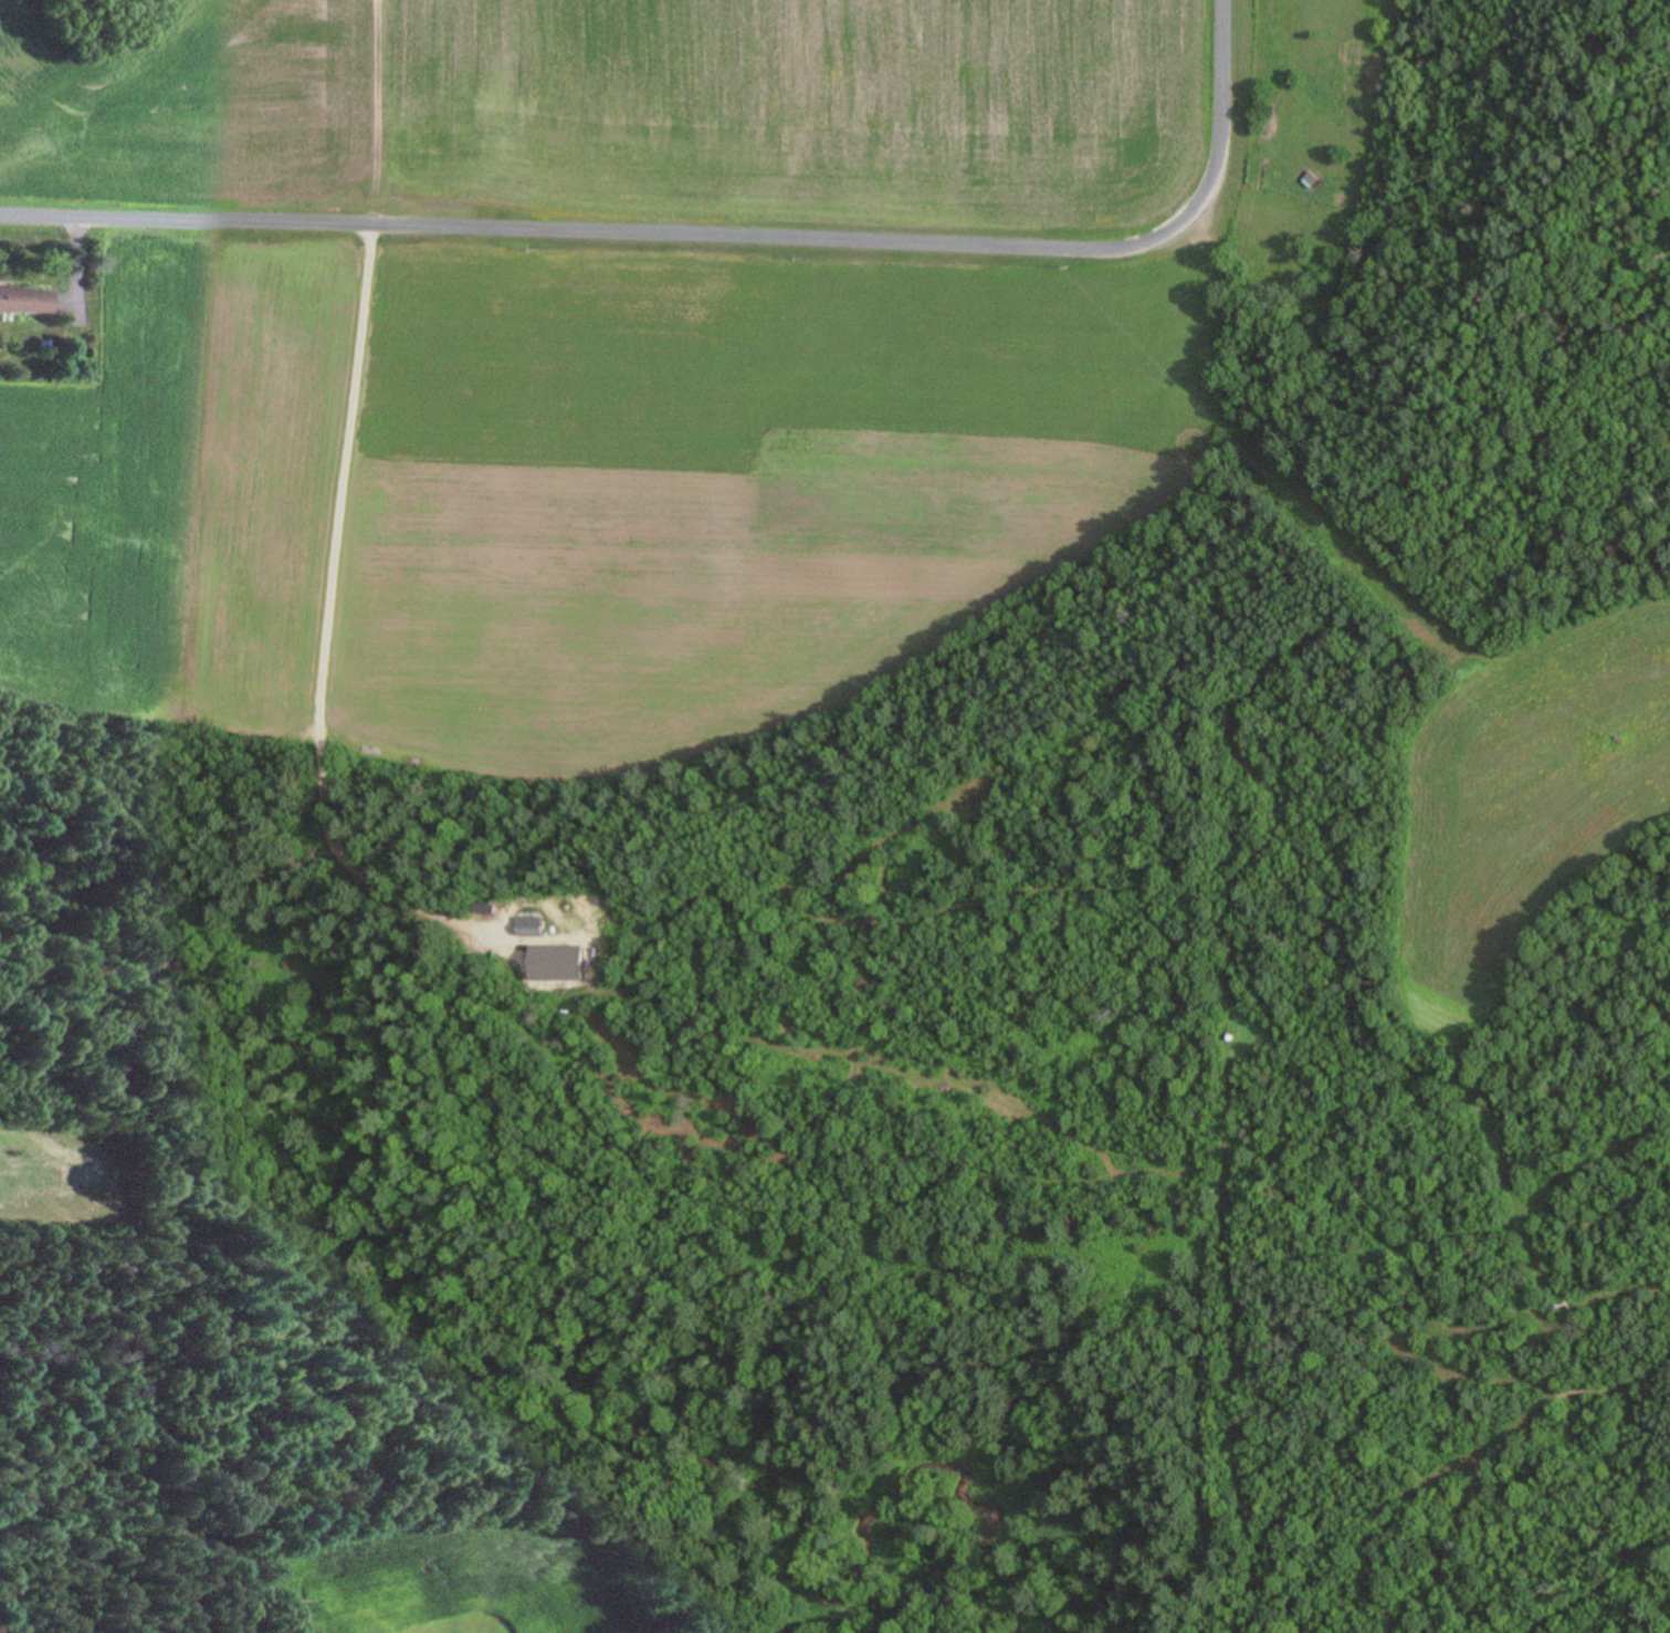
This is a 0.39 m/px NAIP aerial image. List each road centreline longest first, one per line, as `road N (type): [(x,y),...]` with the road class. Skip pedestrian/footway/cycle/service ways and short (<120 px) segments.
road 1 (residential): [(0,210),(371,235),(1160,238),(1206,205),(1208,0)]
road 2 (residential): [(371,235),(315,741)]

